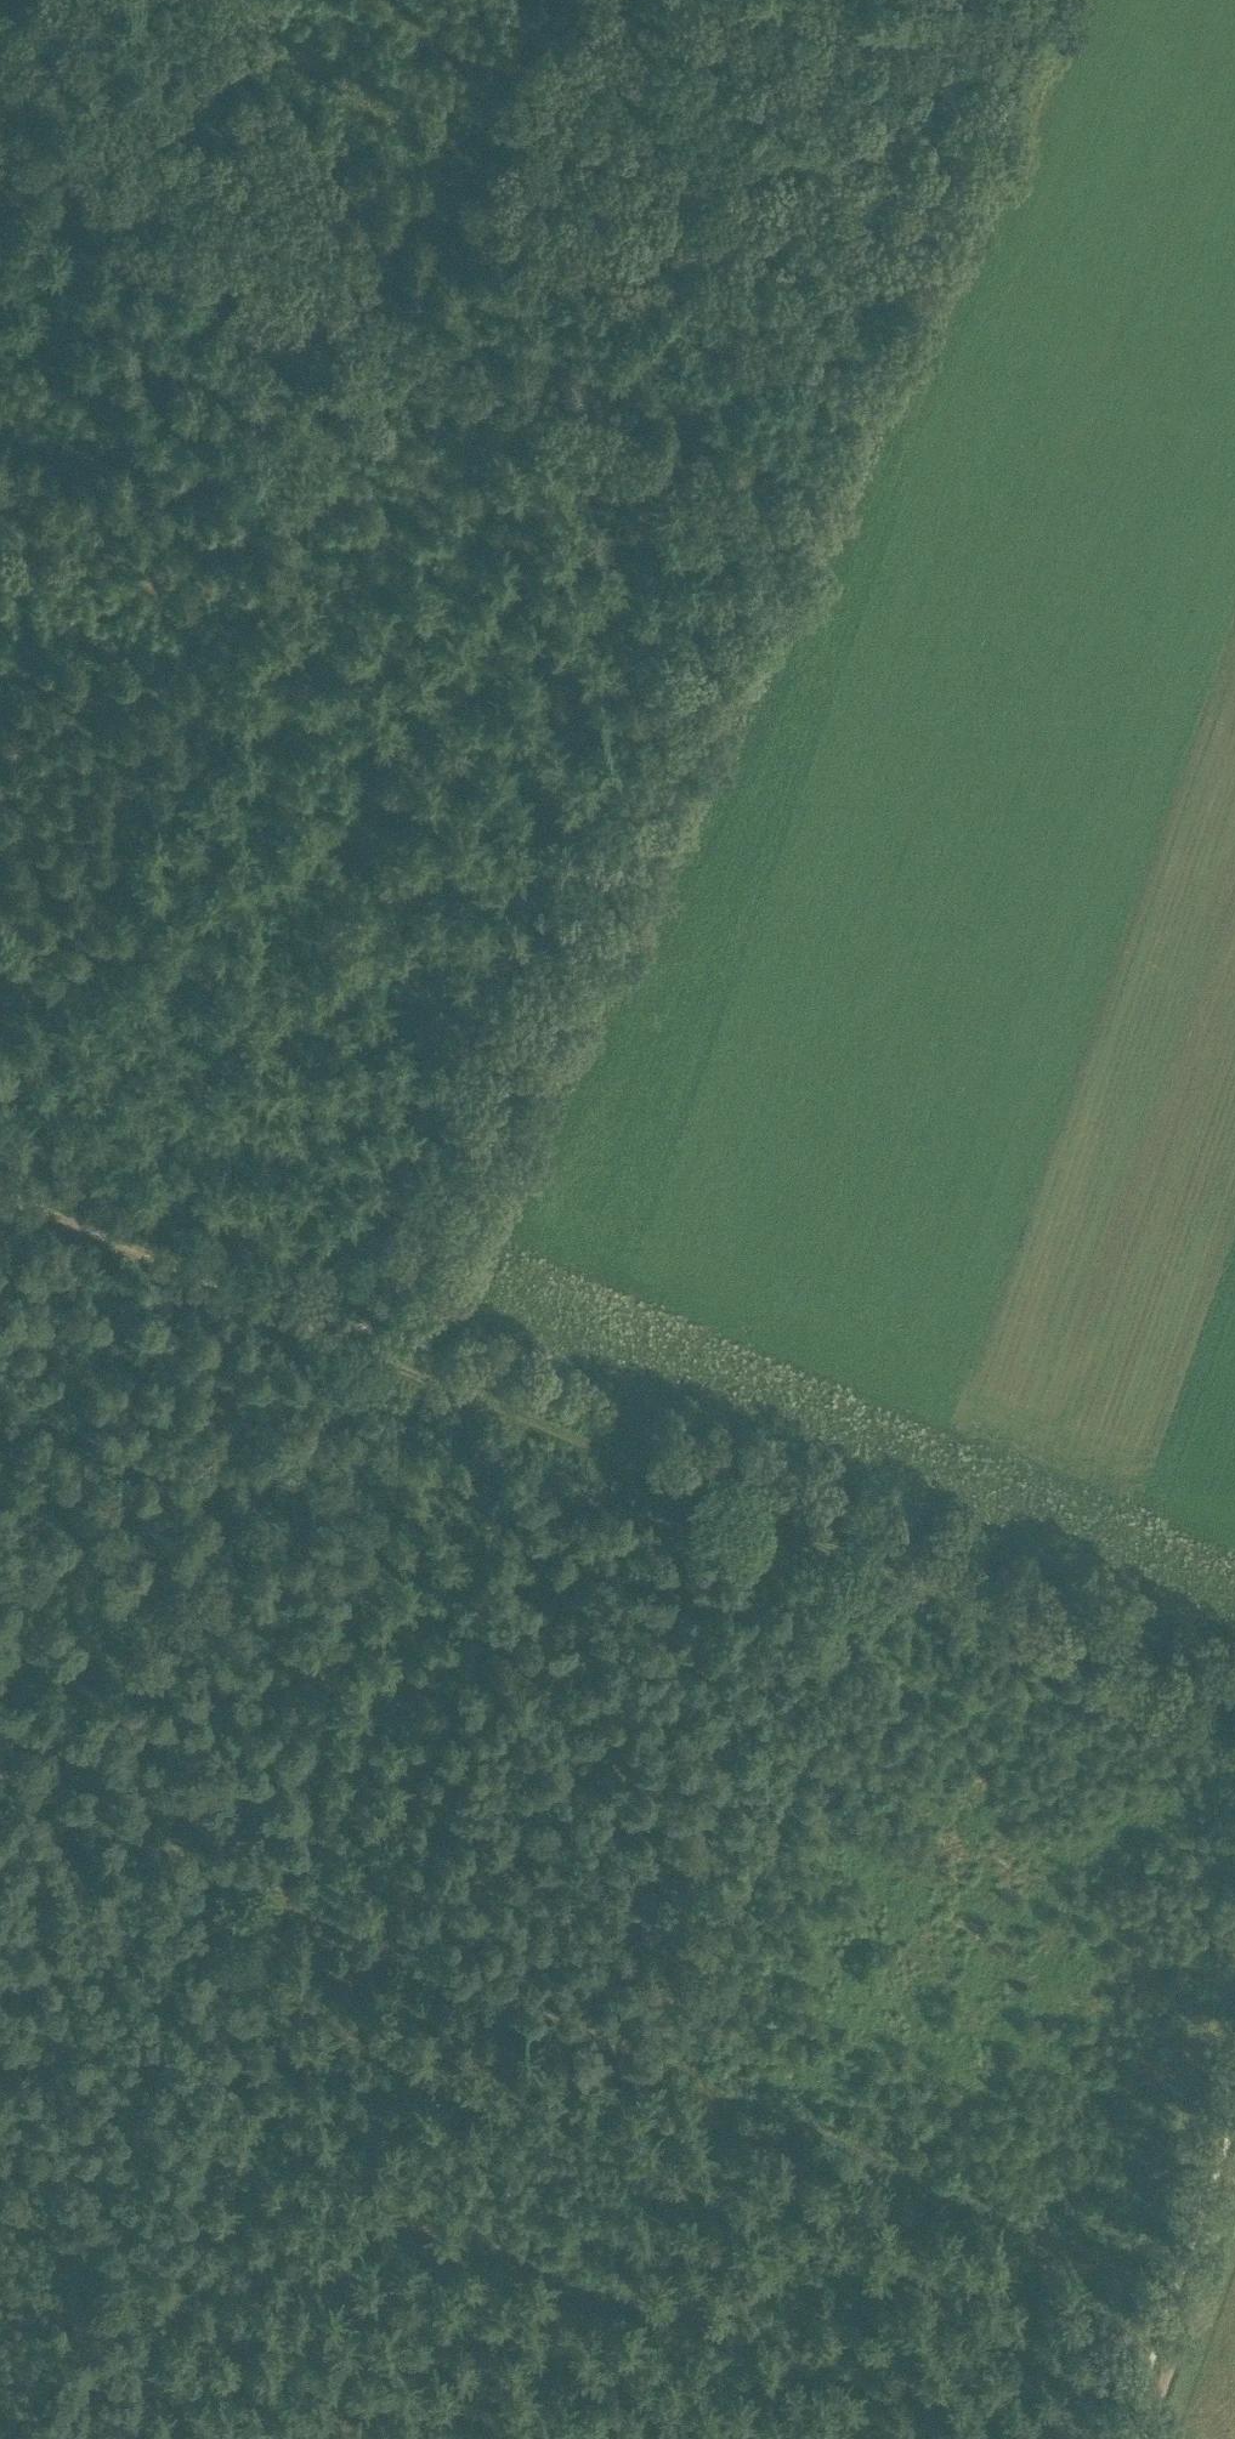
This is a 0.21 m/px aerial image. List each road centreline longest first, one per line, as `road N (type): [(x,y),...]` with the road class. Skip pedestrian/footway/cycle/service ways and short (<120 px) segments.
road 1 (track): [(0,188),(720,489),(729,499),(731,511),(331,1335)]
road 2 (track): [(0,1193),(1234,1709)]
road 3 (track): [(0,1773),(1178,2285)]
road 4 (track): [(561,0),(0,1107)]
road 5 (track): [(426,1374),(132,2438)]
road 6 (track): [(0,2214),(177,2281),(540,2438)]
road 7 (track): [(1234,2178),(1145,2438)]
road 8 (track): [(61,0),(0,120)]

